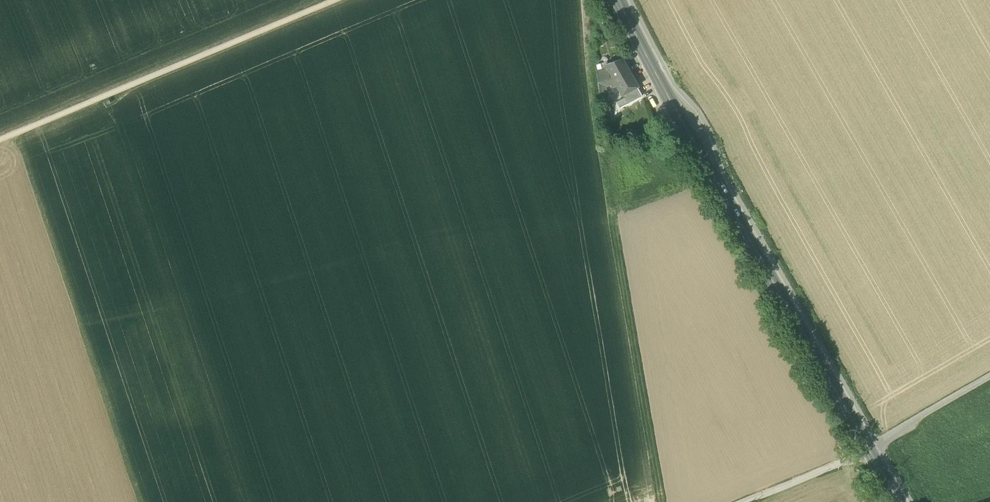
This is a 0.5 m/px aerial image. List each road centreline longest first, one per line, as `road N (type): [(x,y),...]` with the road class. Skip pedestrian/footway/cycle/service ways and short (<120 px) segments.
road 1 (secondary): [(619,0),(869,450)]
road 2 (track): [(334,0),(0,140)]
road 3 (unclassified): [(989,377),(869,450)]

